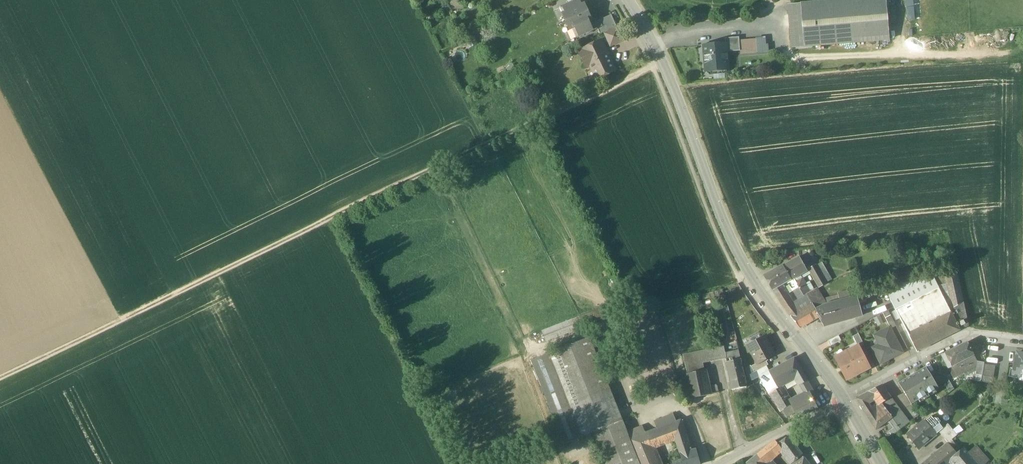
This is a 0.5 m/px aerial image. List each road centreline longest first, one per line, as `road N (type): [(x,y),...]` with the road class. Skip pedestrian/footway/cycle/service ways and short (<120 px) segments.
road 1 (track): [(0,379),(663,64)]
road 2 (tertiary): [(844,404),(744,261),(628,0)]
road 3 (residential): [(1022,340),(968,337),(844,404)]
road 4 (residential): [(844,404),(727,463)]

